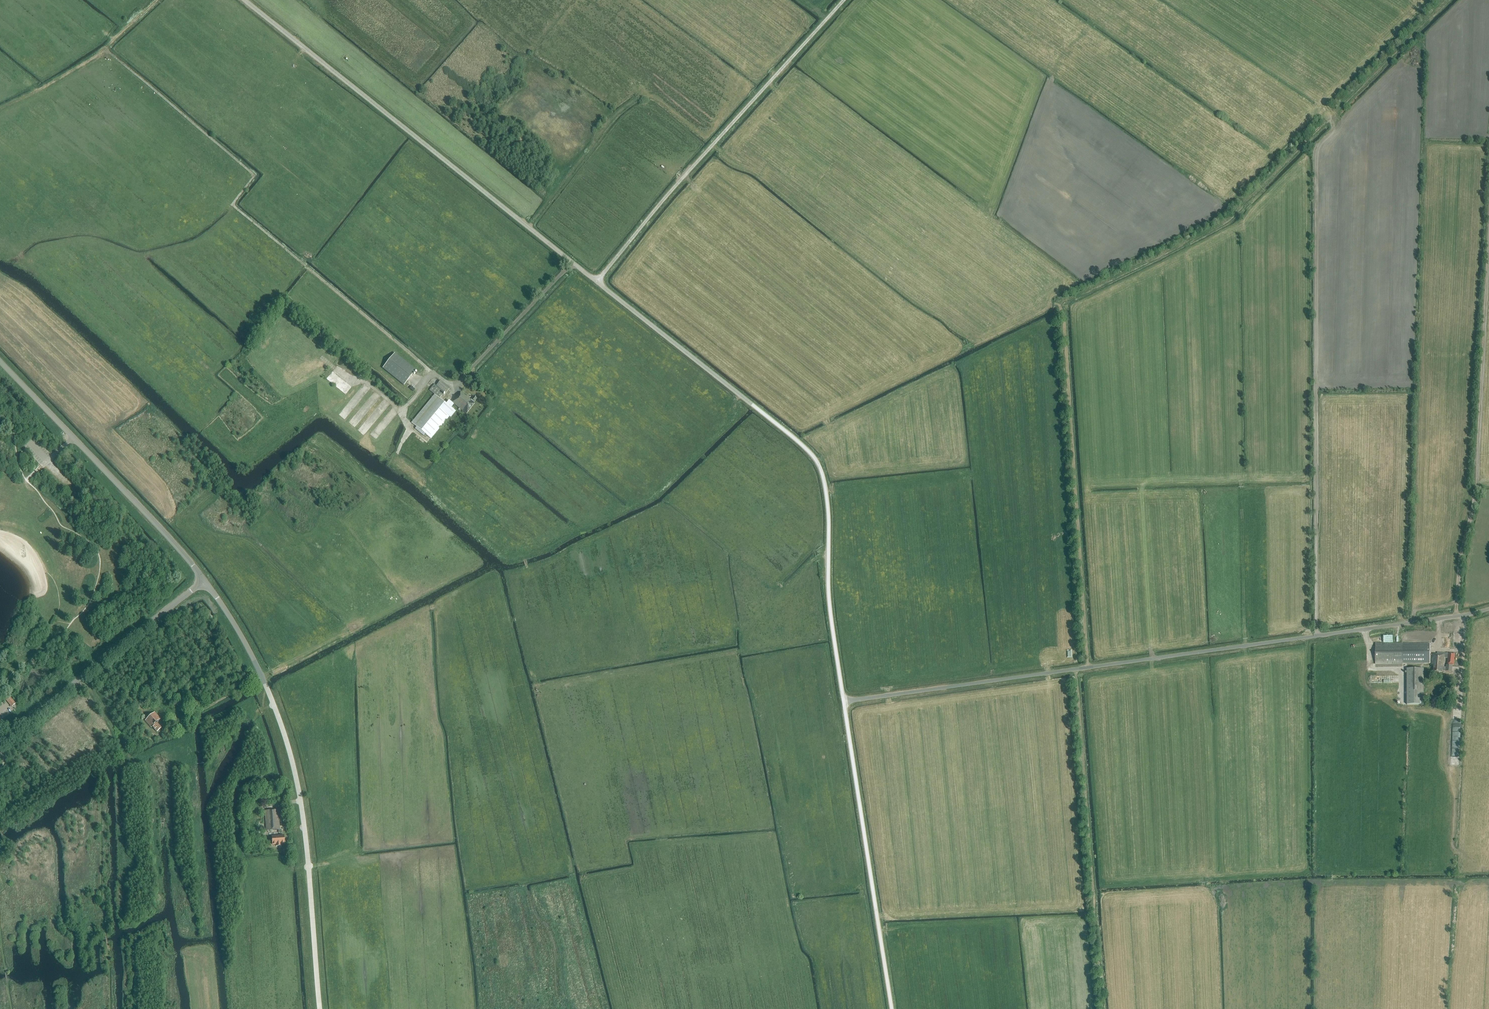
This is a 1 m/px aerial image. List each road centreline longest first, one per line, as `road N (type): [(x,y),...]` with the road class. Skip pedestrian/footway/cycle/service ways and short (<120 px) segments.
road 1 (track): [(1091,667),(1062,301),(1232,217),(1448,0)]
road 2 (unclassified): [(842,702),(1488,609)]
road 3 (unclassified): [(842,702),(828,593),(827,492),(816,462),(596,281)]
road 4 (track): [(1316,636),(1316,158),(1333,129),(1329,119)]
road 5 (tertiary): [(321,1008),(294,765),(246,642),(204,580)]
road 6 (unclassified): [(596,281),(245,0)]
road 7 (unclassified): [(596,281),(844,0)]
road 8 (track): [(1456,616),(1478,483),(1488,245)]
road 9 (unclassified): [(892,1008),(842,702)]
road 10 (tertiary): [(204,580),(0,361)]
road 11 (unclassified): [(0,744),(204,580)]

